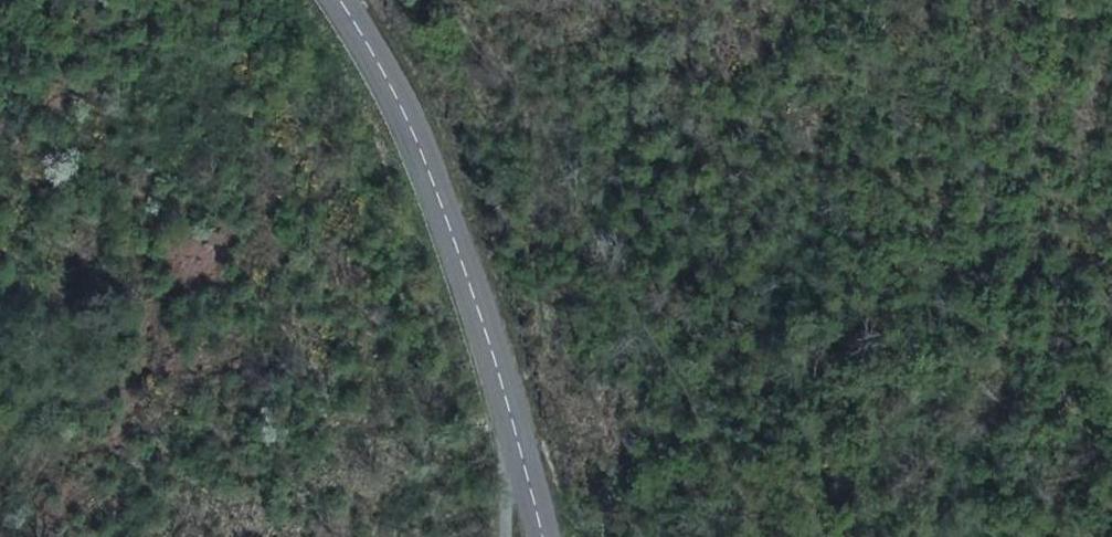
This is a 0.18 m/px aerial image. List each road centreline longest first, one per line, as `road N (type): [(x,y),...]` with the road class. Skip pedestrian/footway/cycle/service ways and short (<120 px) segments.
road 1 (secondary): [(340,0),(413,129),(517,434)]

